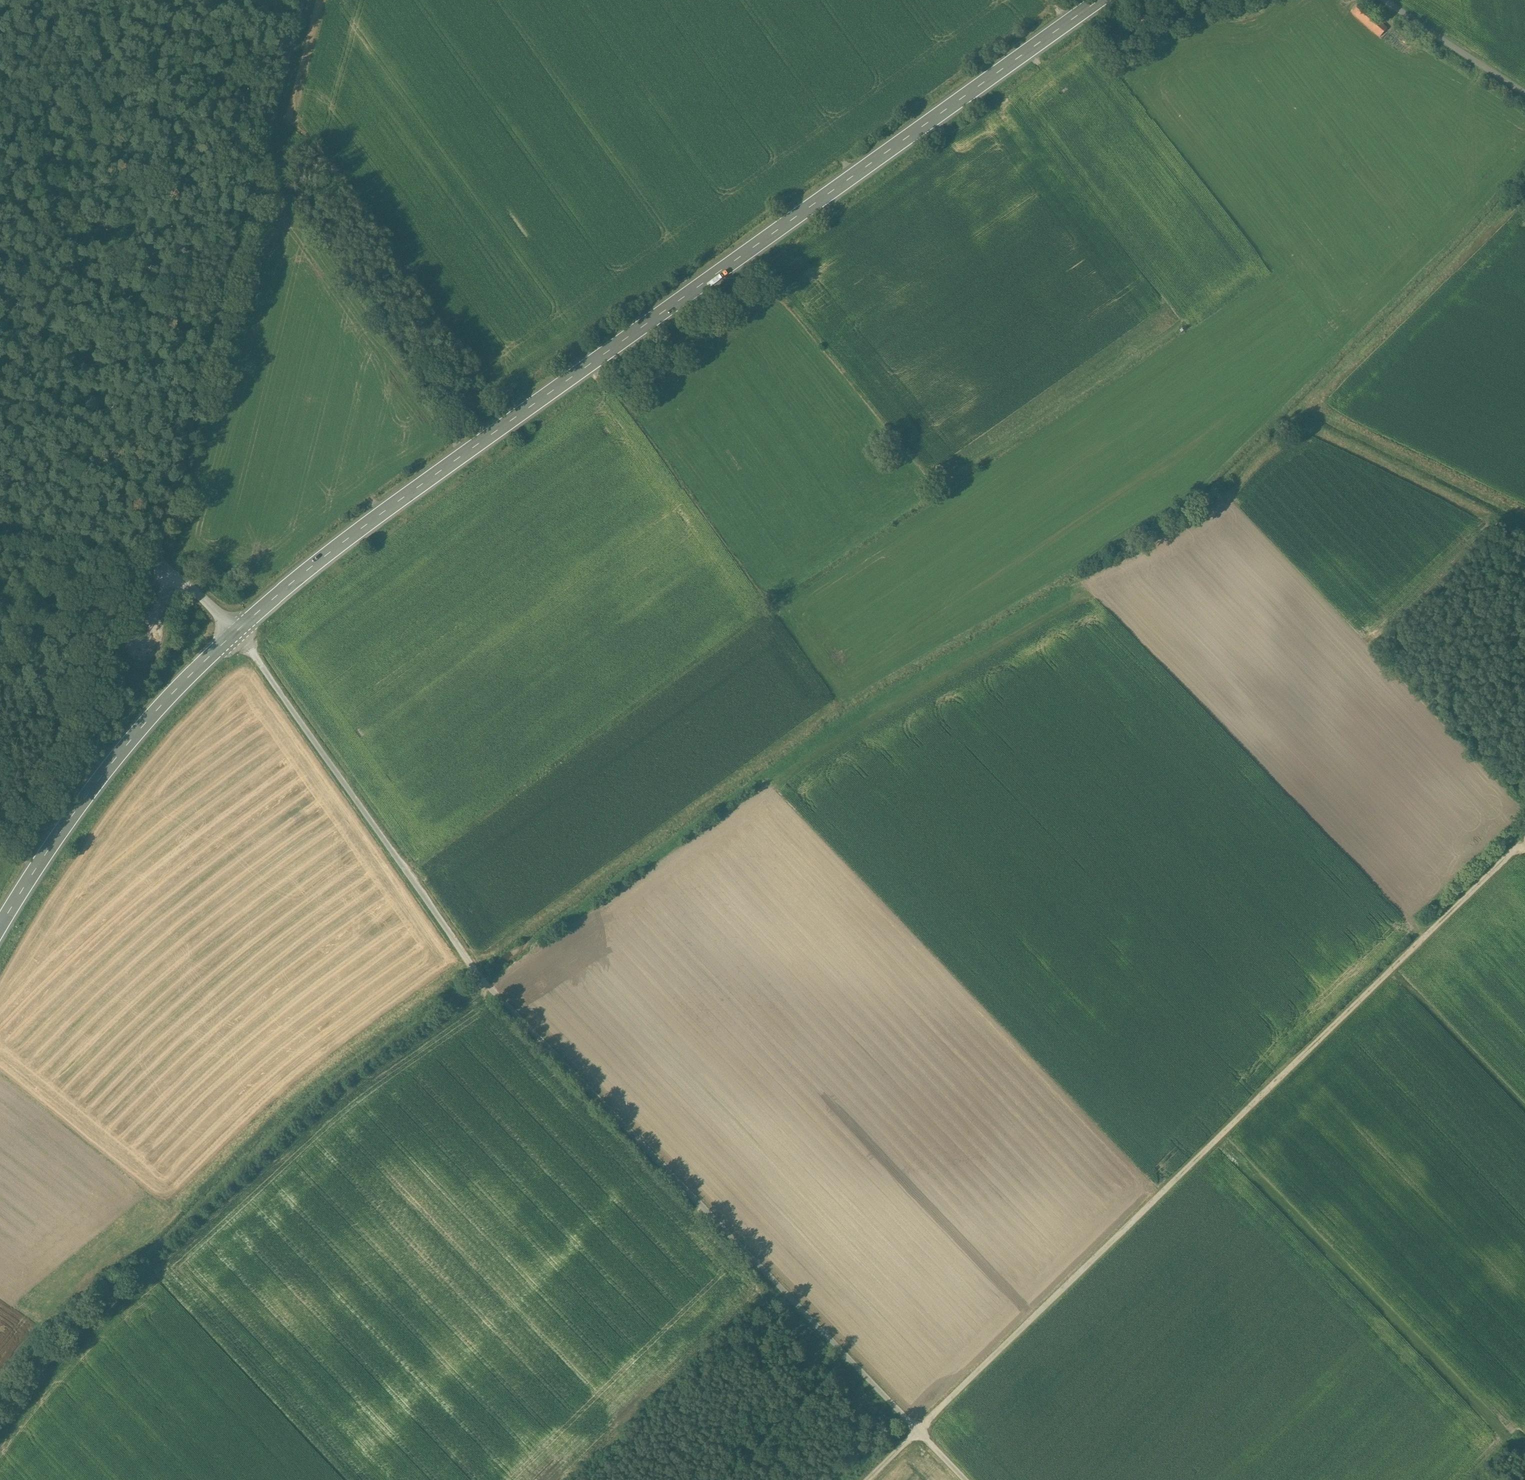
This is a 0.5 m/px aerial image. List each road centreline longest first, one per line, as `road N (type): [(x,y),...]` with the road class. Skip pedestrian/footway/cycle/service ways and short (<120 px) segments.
road 1 (unclassified): [(971,1479),(476,961),(238,629)]
road 2 (secondary): [(1102,0),(473,450),(238,629)]
road 3 (track): [(865,1479),(1524,838)]
road 4 (unclassified): [(238,629),(155,562),(302,0)]
road 5 (secondary): [(238,629),(144,727),(0,926)]
road 6 (unclassified): [(1524,87),(1401,0)]

